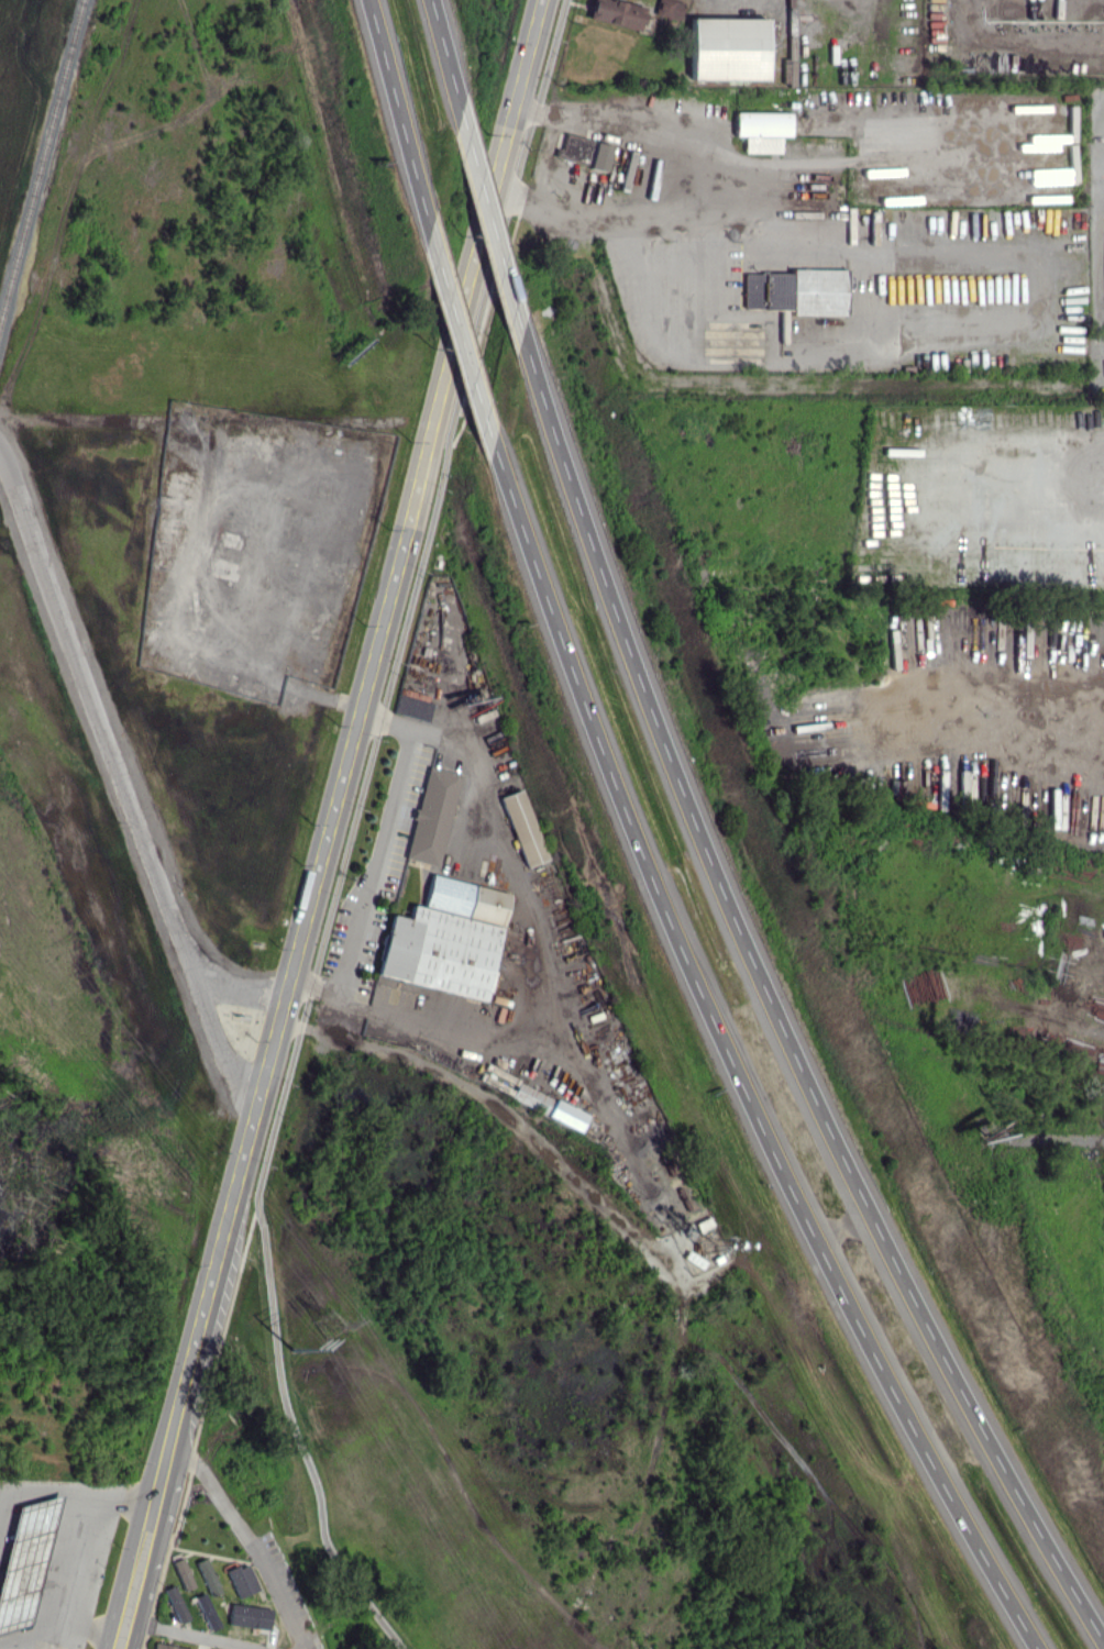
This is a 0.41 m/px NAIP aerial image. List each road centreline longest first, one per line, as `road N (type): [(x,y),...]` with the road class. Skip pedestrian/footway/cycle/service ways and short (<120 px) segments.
road 1 (secondary): [(552,0),(166,1476)]
road 2 (motorway): [(1103,1640),(971,1409),(813,1097),(691,815),(522,332)]
road 3 (motorway): [(494,447),(619,796),(758,1120),(879,1365),(1038,1648)]
road 4 (residential): [(256,1135),(0,446)]
road 5 (motorway): [(366,0),(428,232)]
road 6 (motorway): [(522,332),(459,109)]
road 7 (motorway): [(428,232),(494,447)]
road 8 (secondary): [(166,1476),(142,1506),(102,1648)]
road 9 (secondary): [(130,1648),(168,1509),(166,1476)]

